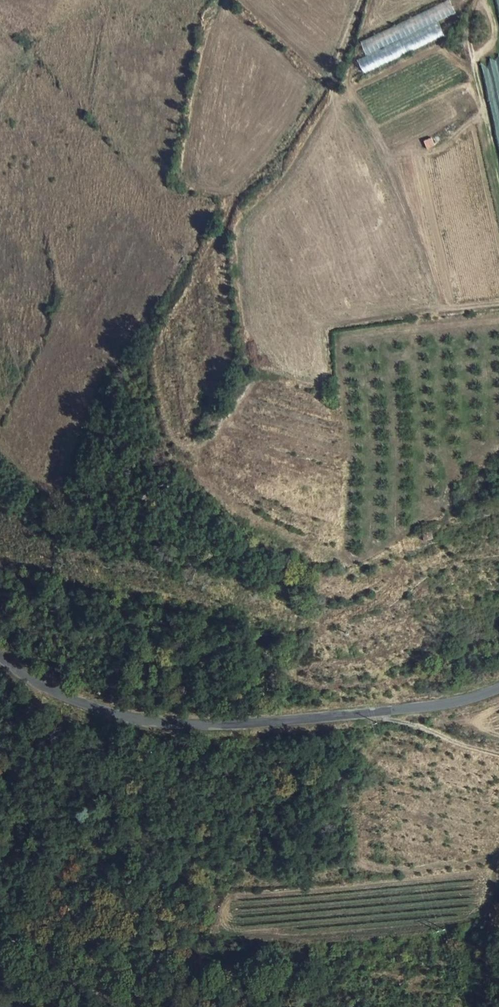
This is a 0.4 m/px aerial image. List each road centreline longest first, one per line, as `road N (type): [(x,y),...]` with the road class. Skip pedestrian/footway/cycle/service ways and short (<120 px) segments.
road 1 (track): [(361,0),(337,71),(301,127),(224,212),(139,367),(159,451),(179,472)]
road 2 (tertiary): [(498,689),(423,710),(206,728),(91,709),(0,655)]
road 3 (track): [(475,0),(464,40),(482,113),(431,152),(385,155),(350,85),(375,0)]
road 4 (track): [(141,1006),(0,916)]

